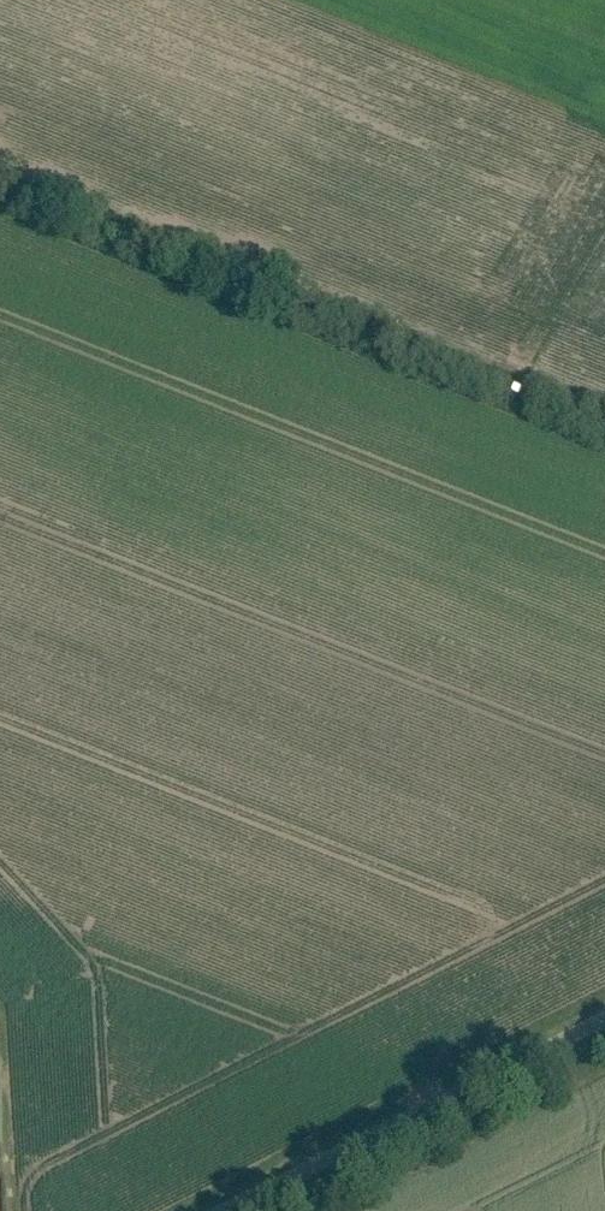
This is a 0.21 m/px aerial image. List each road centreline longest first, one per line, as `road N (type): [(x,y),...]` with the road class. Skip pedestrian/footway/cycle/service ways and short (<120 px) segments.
road 1 (unclassified): [(604,1022),(228,1210)]

